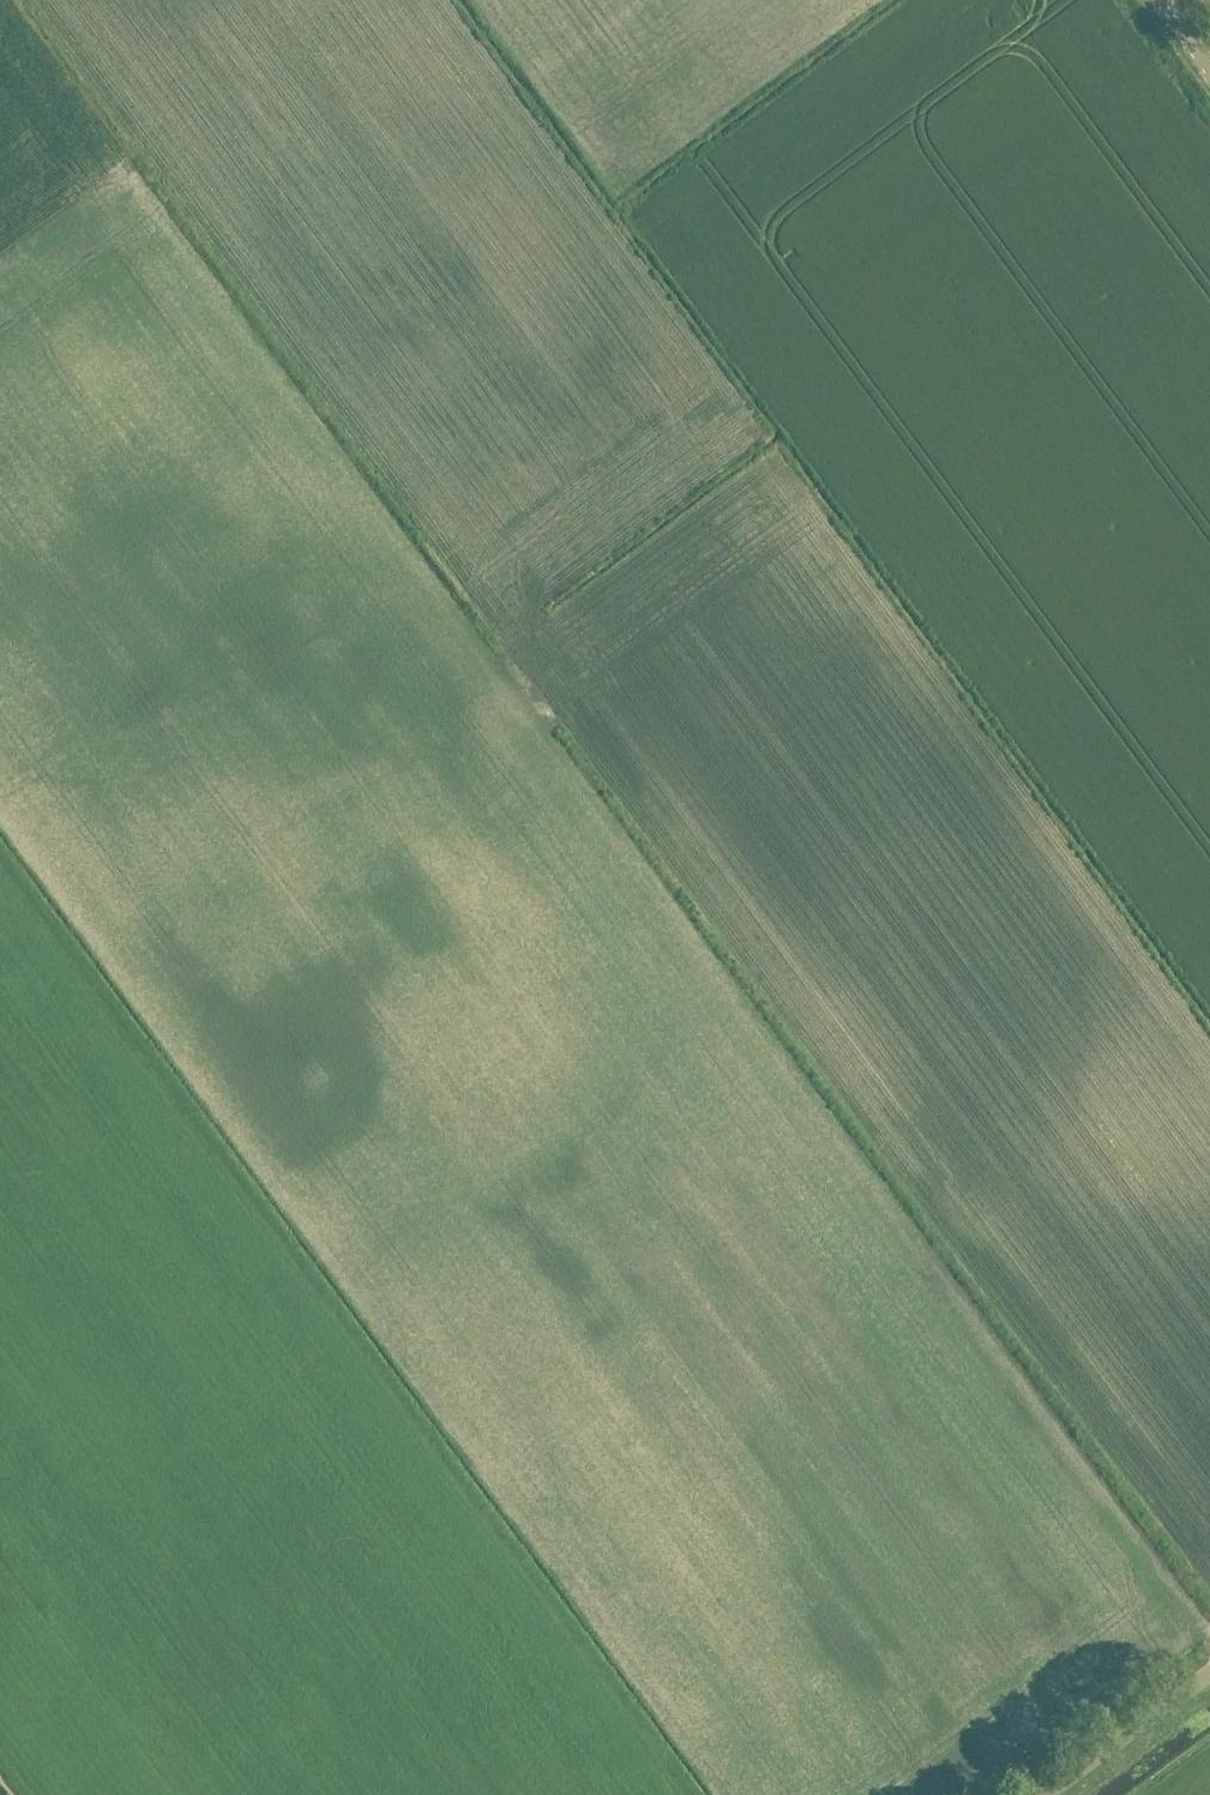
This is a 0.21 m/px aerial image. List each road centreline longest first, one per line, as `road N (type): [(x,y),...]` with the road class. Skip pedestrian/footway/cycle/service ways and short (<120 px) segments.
road 1 (unclassified): [(1044,1794),(1209,1670)]

